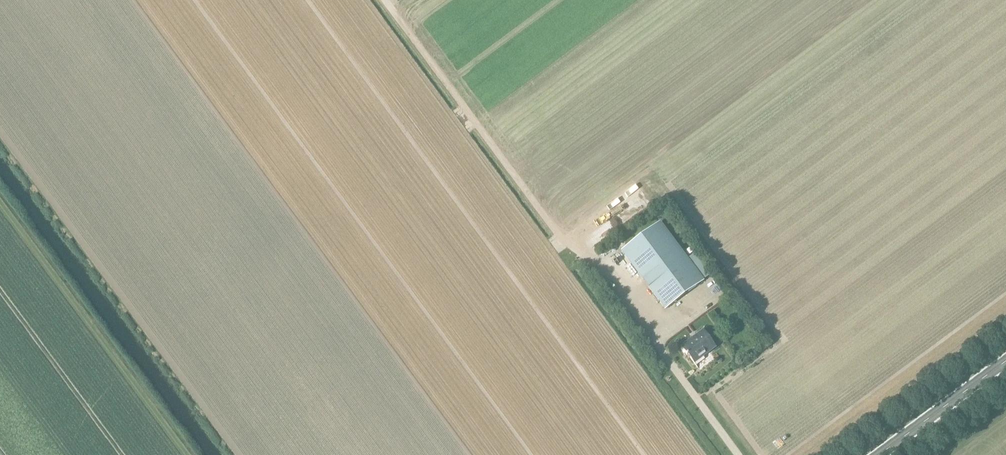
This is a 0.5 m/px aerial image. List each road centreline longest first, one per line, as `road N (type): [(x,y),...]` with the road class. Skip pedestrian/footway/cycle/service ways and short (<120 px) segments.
road 1 (secondary): [(893,454),(1005,372)]

